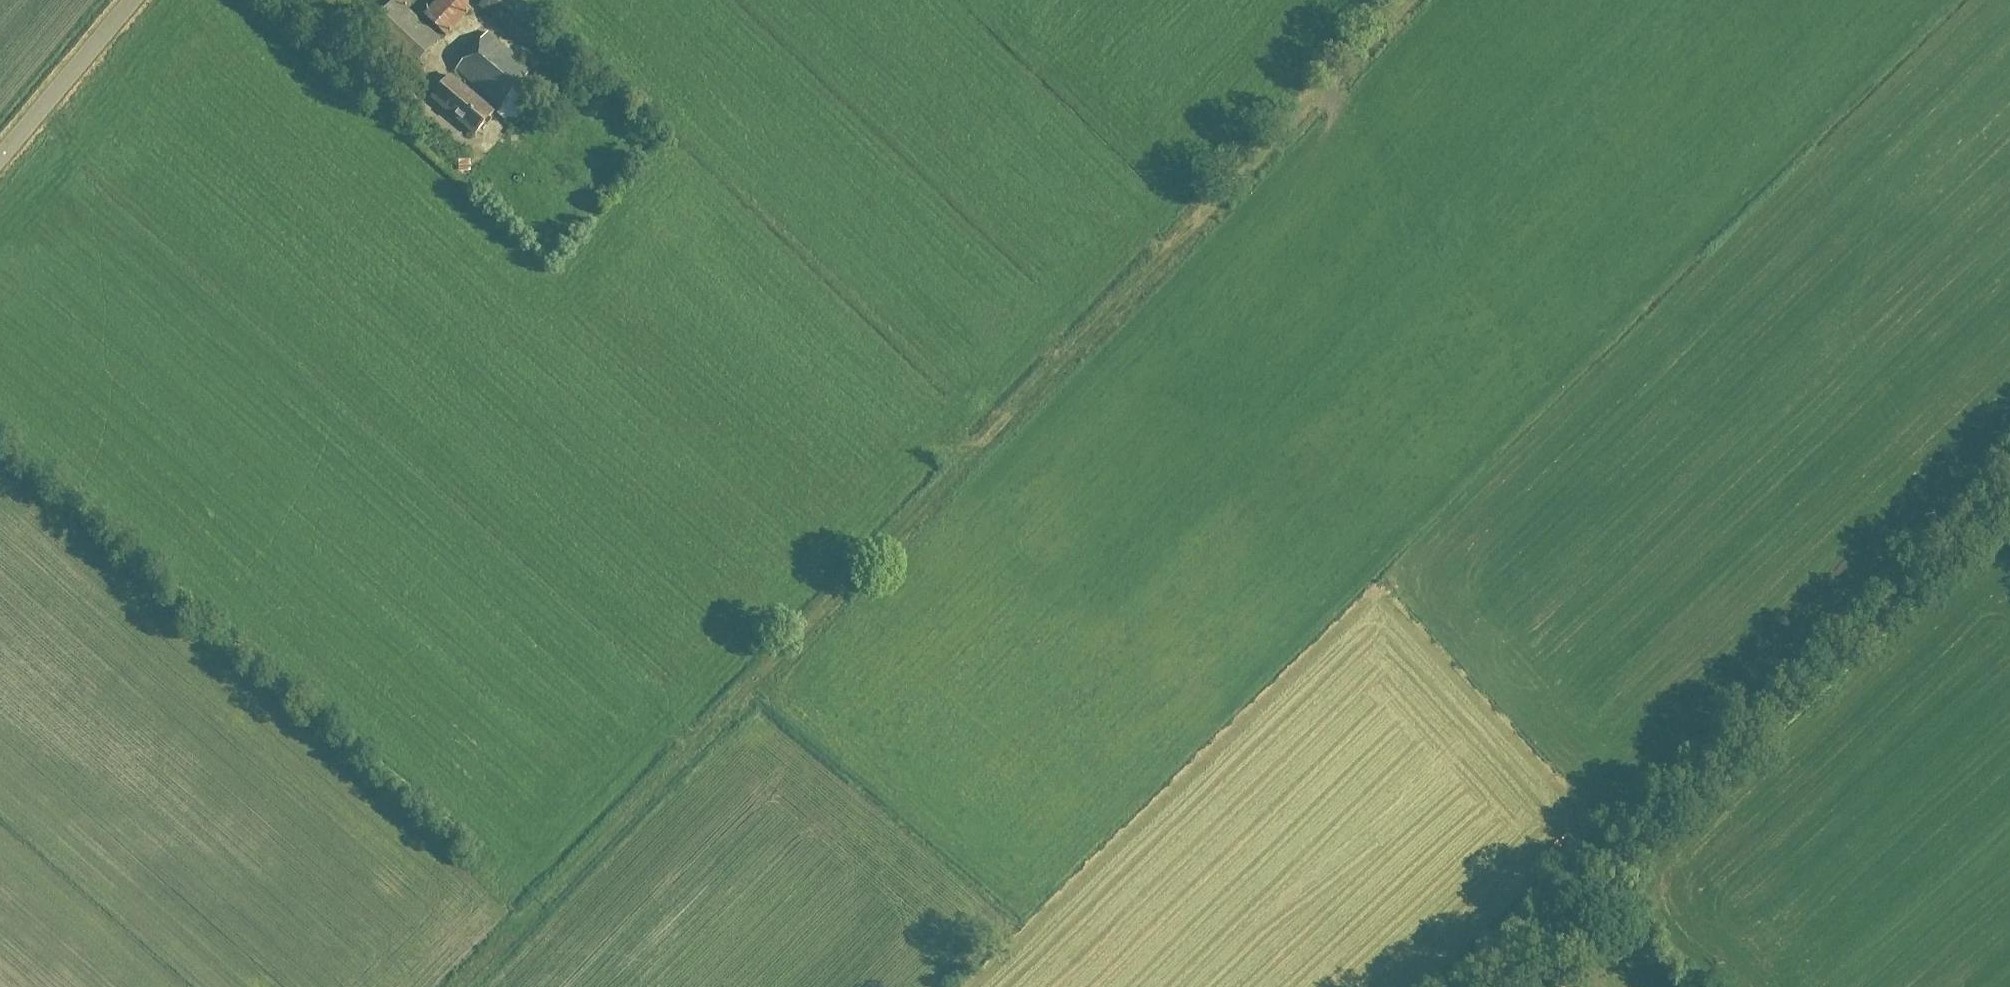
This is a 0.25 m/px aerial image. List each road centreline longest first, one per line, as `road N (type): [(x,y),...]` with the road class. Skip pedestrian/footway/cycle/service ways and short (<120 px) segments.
road 1 (unclassified): [(0,162),(137,0)]

